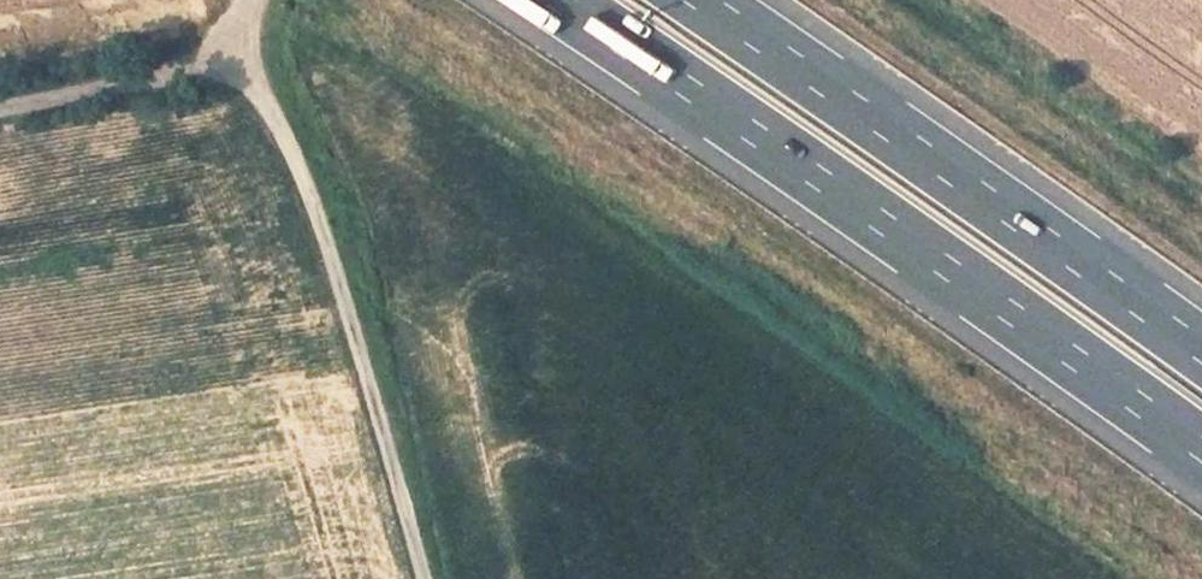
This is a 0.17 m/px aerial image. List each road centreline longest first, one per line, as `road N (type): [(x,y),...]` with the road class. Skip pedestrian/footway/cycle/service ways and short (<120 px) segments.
road 1 (motorway): [(556,0),(1201,448)]
road 2 (motorway): [(1201,341),(714,0)]
road 3 (unclassified): [(236,46),(298,161),(424,578)]
road 4 (unclassified): [(0,106),(202,62),(236,46)]

